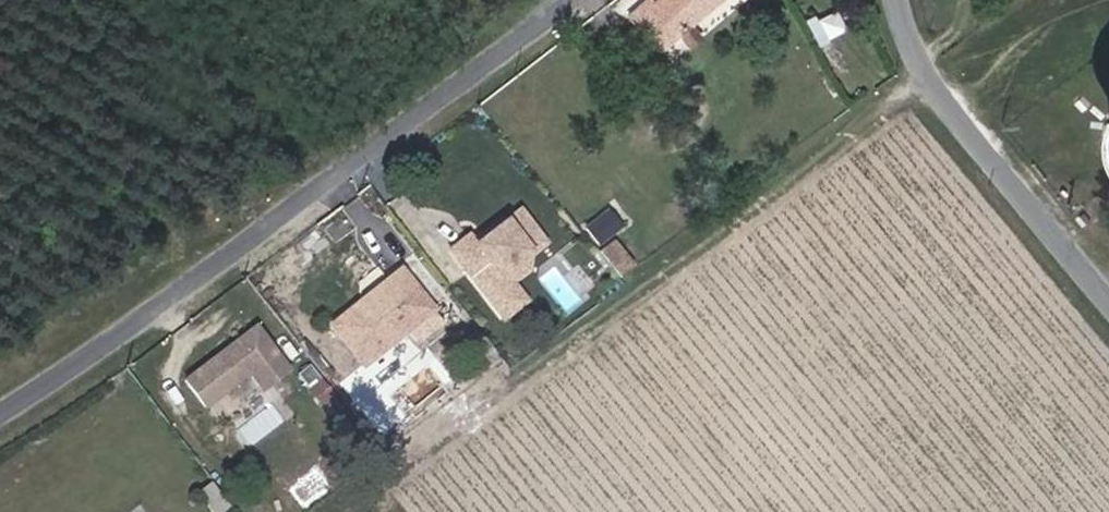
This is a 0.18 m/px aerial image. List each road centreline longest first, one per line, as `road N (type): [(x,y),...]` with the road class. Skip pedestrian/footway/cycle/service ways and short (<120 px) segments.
road 1 (unclassified): [(0,435),(64,402),(594,0)]
road 2 (unclassified): [(1108,281),(940,91),(914,0)]

